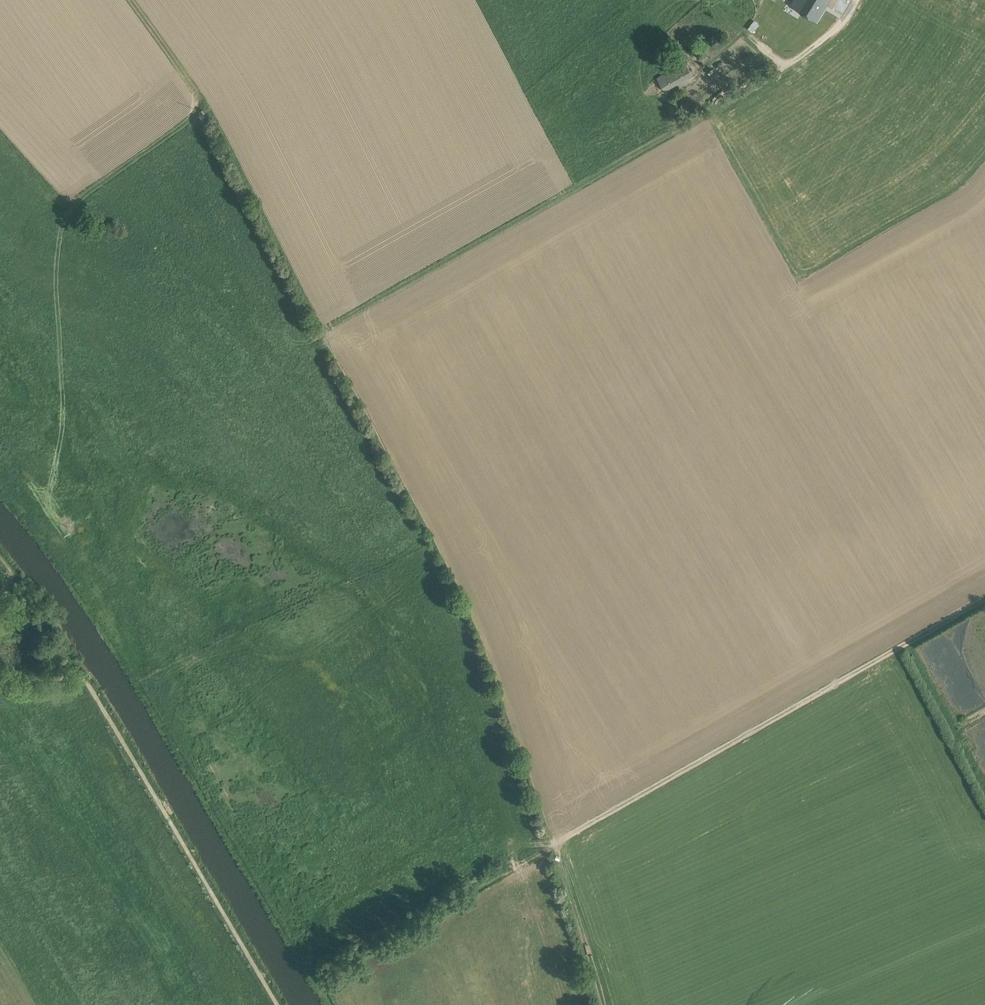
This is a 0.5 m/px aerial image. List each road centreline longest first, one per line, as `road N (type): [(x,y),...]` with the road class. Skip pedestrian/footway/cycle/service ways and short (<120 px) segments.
road 1 (track): [(984,600),(556,839)]

